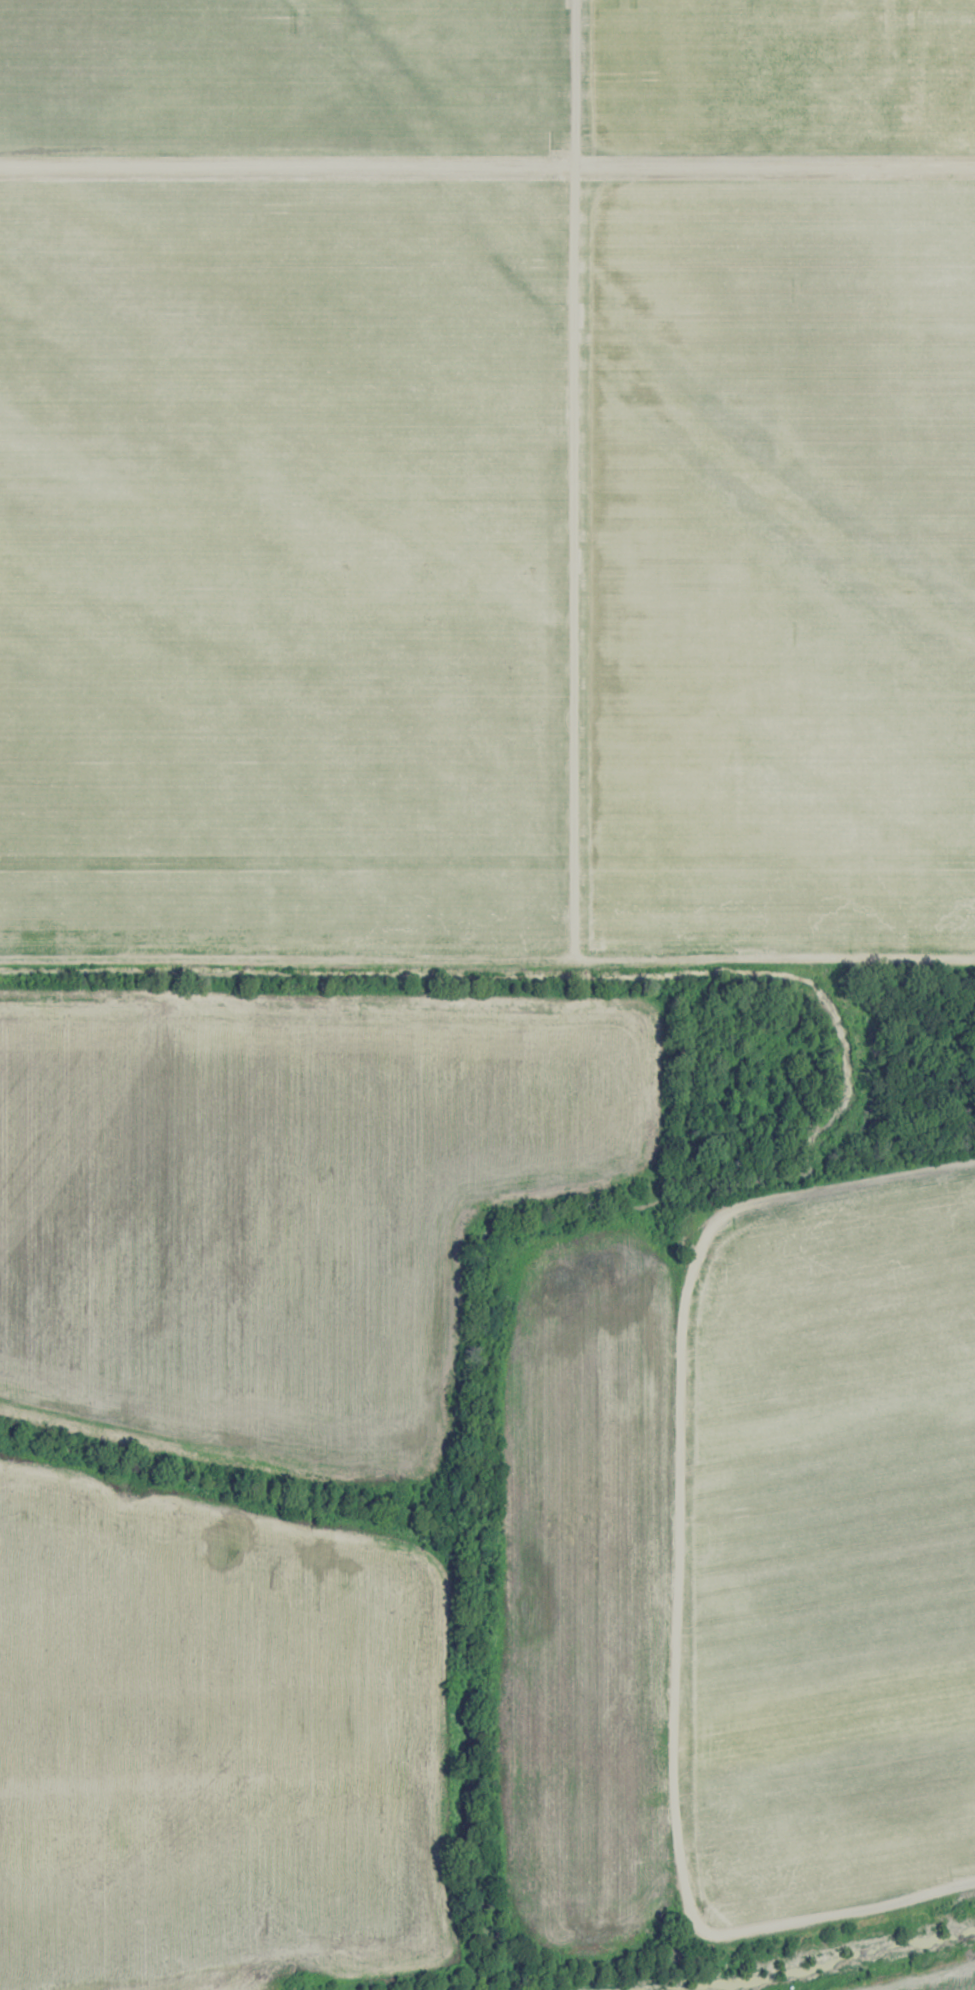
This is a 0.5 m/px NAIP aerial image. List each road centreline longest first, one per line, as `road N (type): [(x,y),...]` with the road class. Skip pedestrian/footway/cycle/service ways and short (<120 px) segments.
road 1 (track): [(0,1446),(327,1524),(411,1547),(442,1565),(459,1950),(452,1965),(436,1969),(250,1989)]

